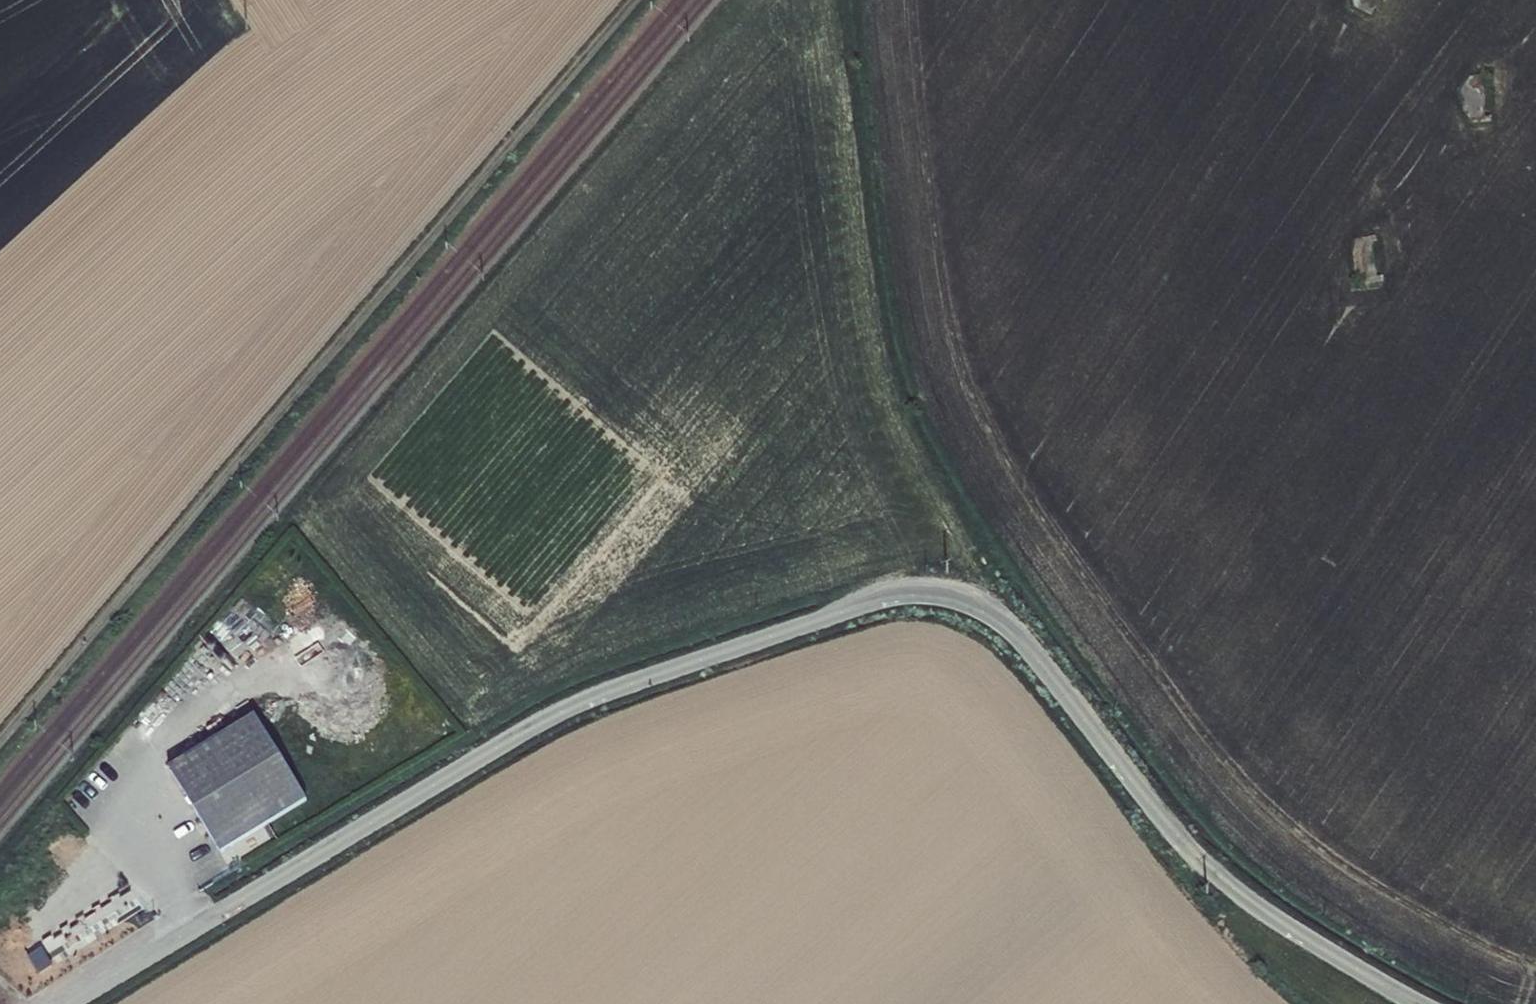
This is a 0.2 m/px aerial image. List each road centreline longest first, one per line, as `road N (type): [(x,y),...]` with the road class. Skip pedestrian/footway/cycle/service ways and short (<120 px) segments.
road 1 (residential): [(1417,1003),(1281,923),(1210,869),(1008,627),(966,605),(912,597),(858,608),(553,715),(59,1003)]
road 2 (track): [(627,0),(0,739)]

